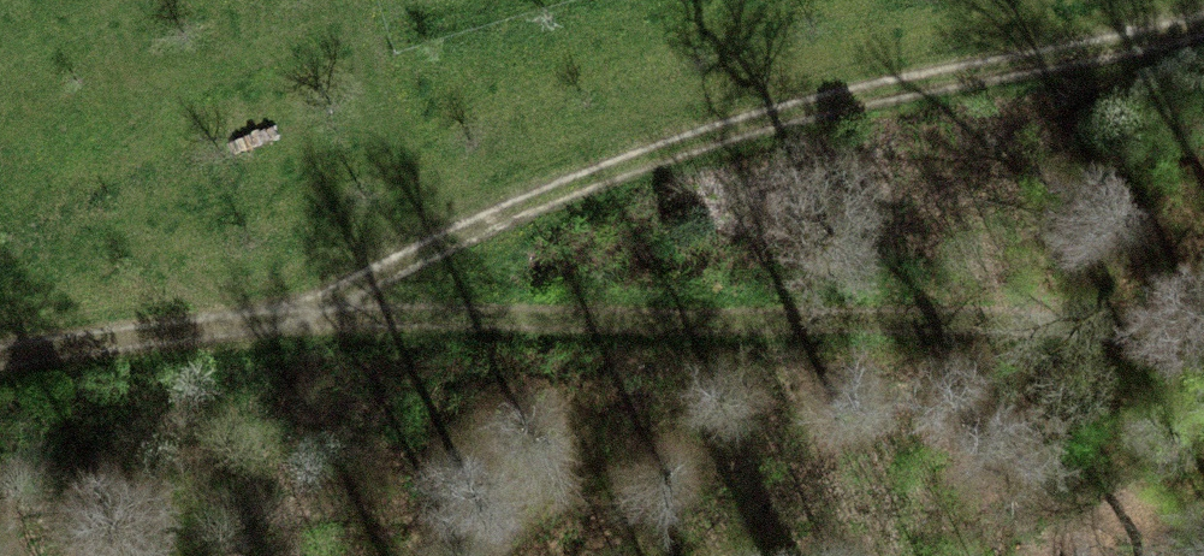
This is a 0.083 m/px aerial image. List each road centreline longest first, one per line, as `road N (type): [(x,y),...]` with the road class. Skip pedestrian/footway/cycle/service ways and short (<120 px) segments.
road 1 (track): [(1203,10),(731,132),(413,257),(302,319)]
road 2 (track): [(302,319),(1121,325),(1203,341)]
road 3 (track): [(302,319),(0,359)]

